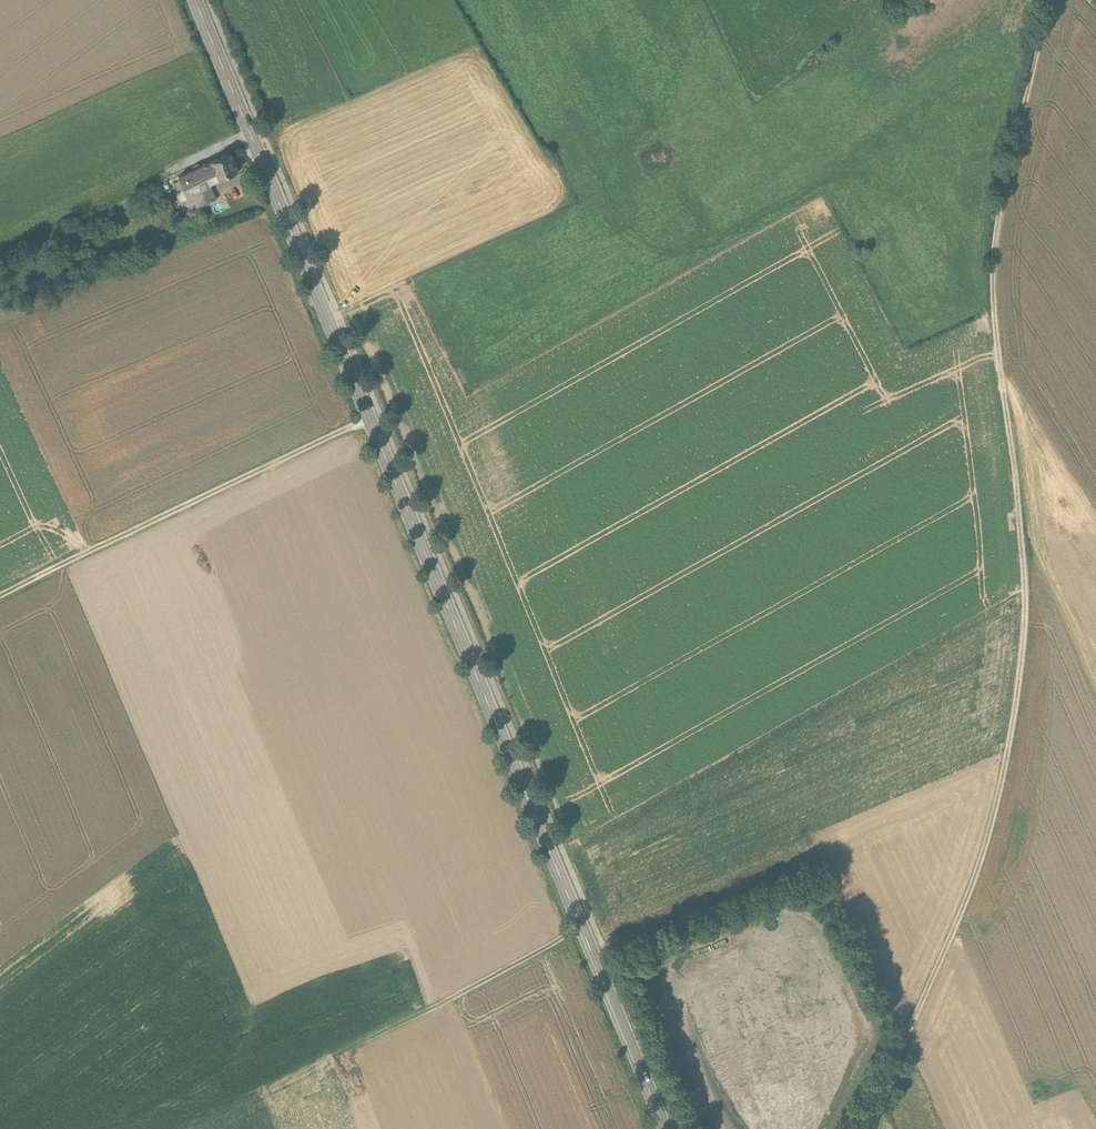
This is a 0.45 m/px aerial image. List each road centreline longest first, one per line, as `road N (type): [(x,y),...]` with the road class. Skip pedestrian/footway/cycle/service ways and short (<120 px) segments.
road 1 (secondary): [(196,0),(665,1128)]
road 2 (track): [(1050,0),(993,250),(1025,605),(1016,705),(975,875),(865,1128)]
road 3 (track): [(368,416),(0,597)]

